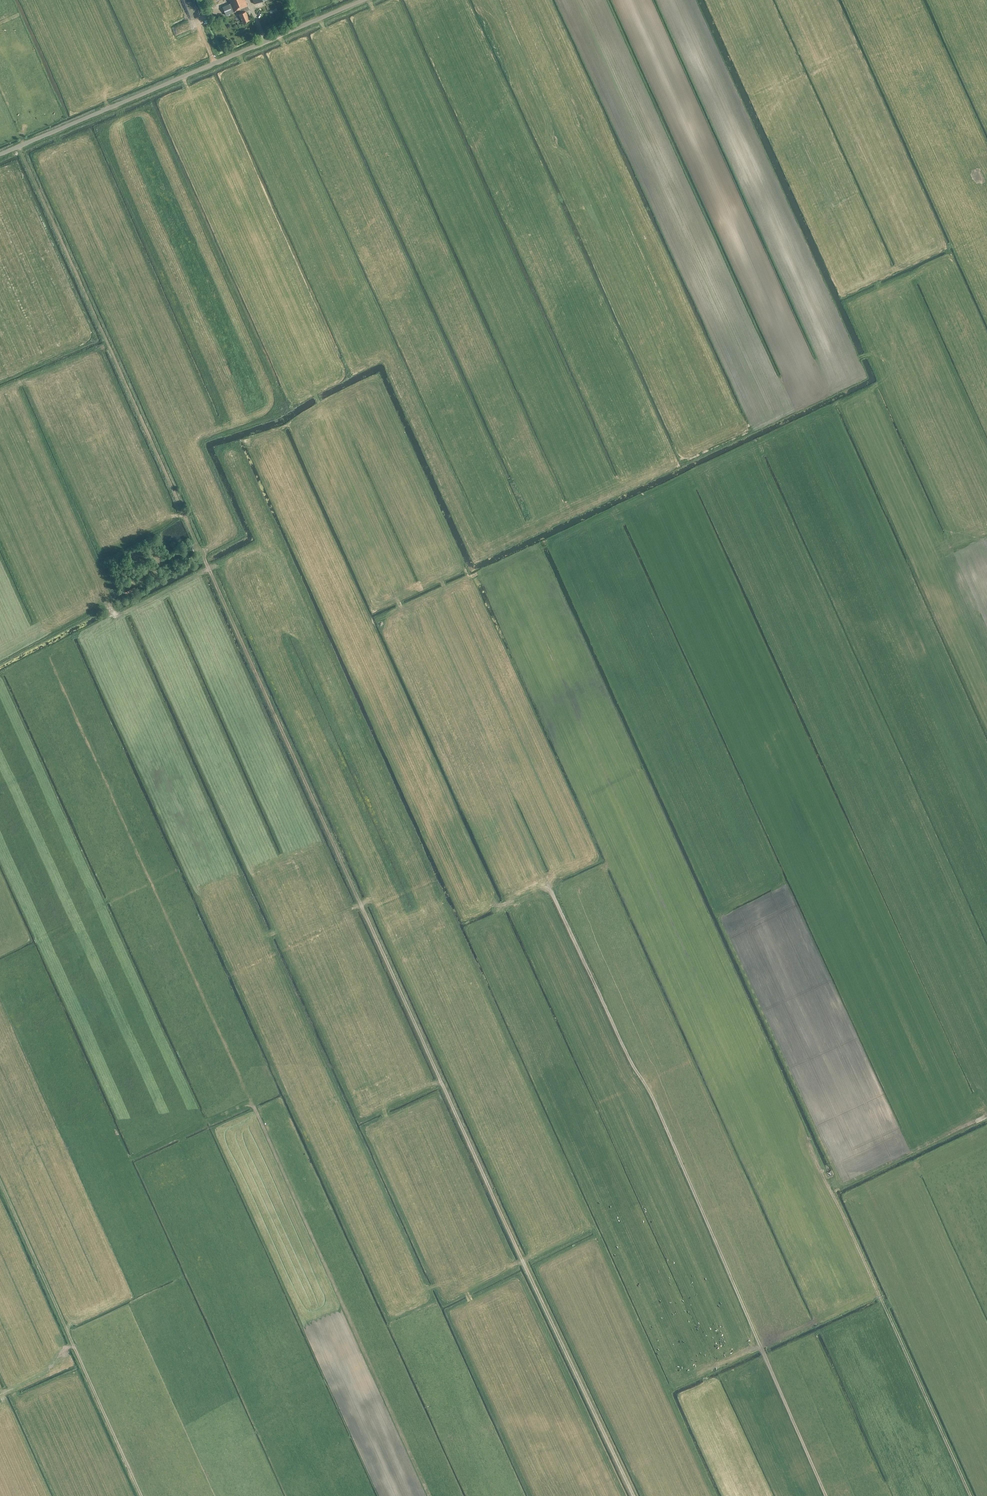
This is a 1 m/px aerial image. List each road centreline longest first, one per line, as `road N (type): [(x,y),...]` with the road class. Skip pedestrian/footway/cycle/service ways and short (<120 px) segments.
road 1 (track): [(18,147),(635,1495)]
road 2 (unclassified): [(0,154),(366,0)]
road 3 (track): [(140,1495),(0,1184)]

